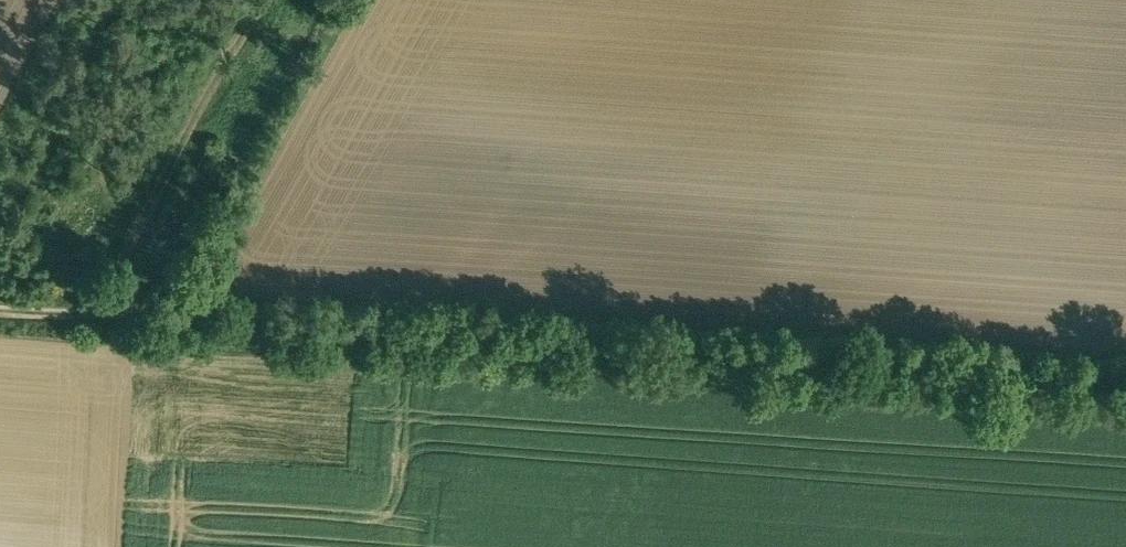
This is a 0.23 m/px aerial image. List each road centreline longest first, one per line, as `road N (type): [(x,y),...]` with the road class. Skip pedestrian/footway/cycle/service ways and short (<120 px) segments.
road 1 (track): [(1125,380),(0,318)]

